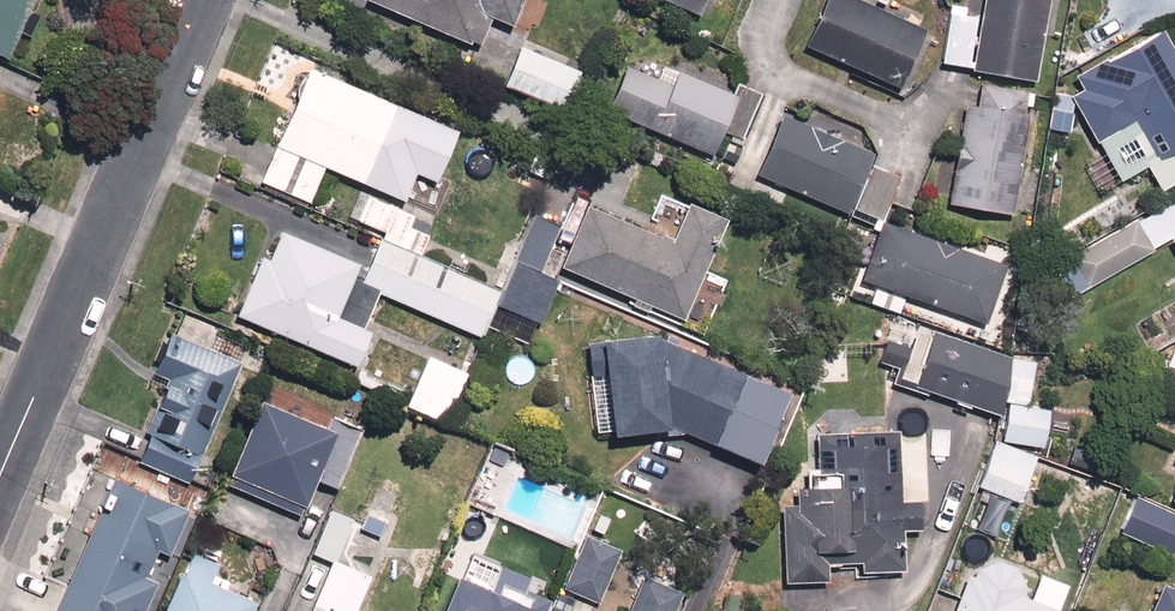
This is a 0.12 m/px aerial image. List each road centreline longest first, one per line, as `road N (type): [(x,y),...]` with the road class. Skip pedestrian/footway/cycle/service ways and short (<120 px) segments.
road 1 (residential): [(205,0),(0,477)]

